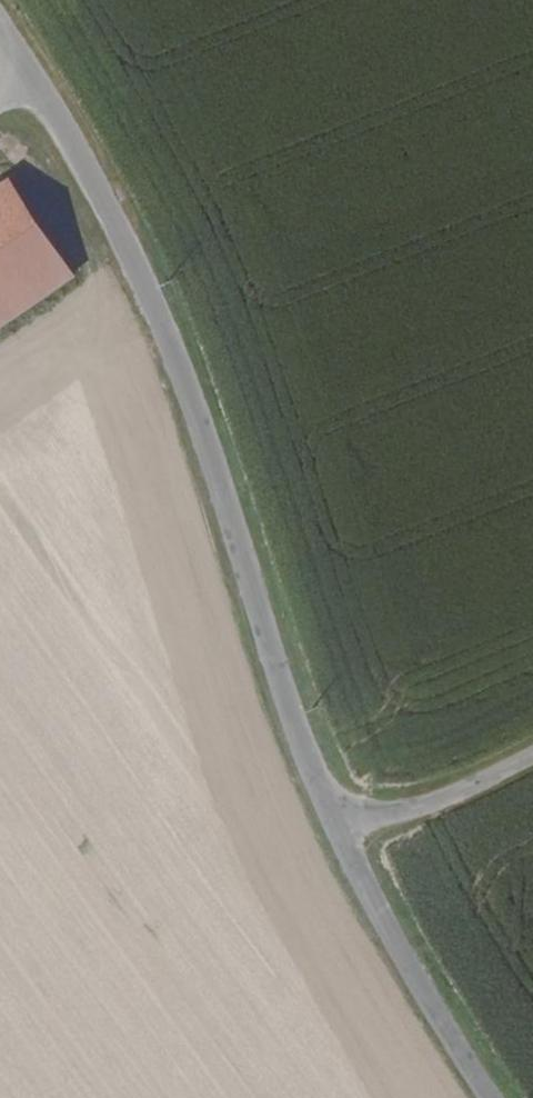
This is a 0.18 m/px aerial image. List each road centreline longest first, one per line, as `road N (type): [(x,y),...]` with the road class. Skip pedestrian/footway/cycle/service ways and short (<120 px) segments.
road 1 (unclassified): [(124,251),(151,297),(195,413),(337,833)]
road 2 (unclassified): [(337,833),(491,1097)]
road 3 (residential): [(0,30),(124,251)]
road 4 (unclassified): [(337,833),(467,790),(532,757)]

